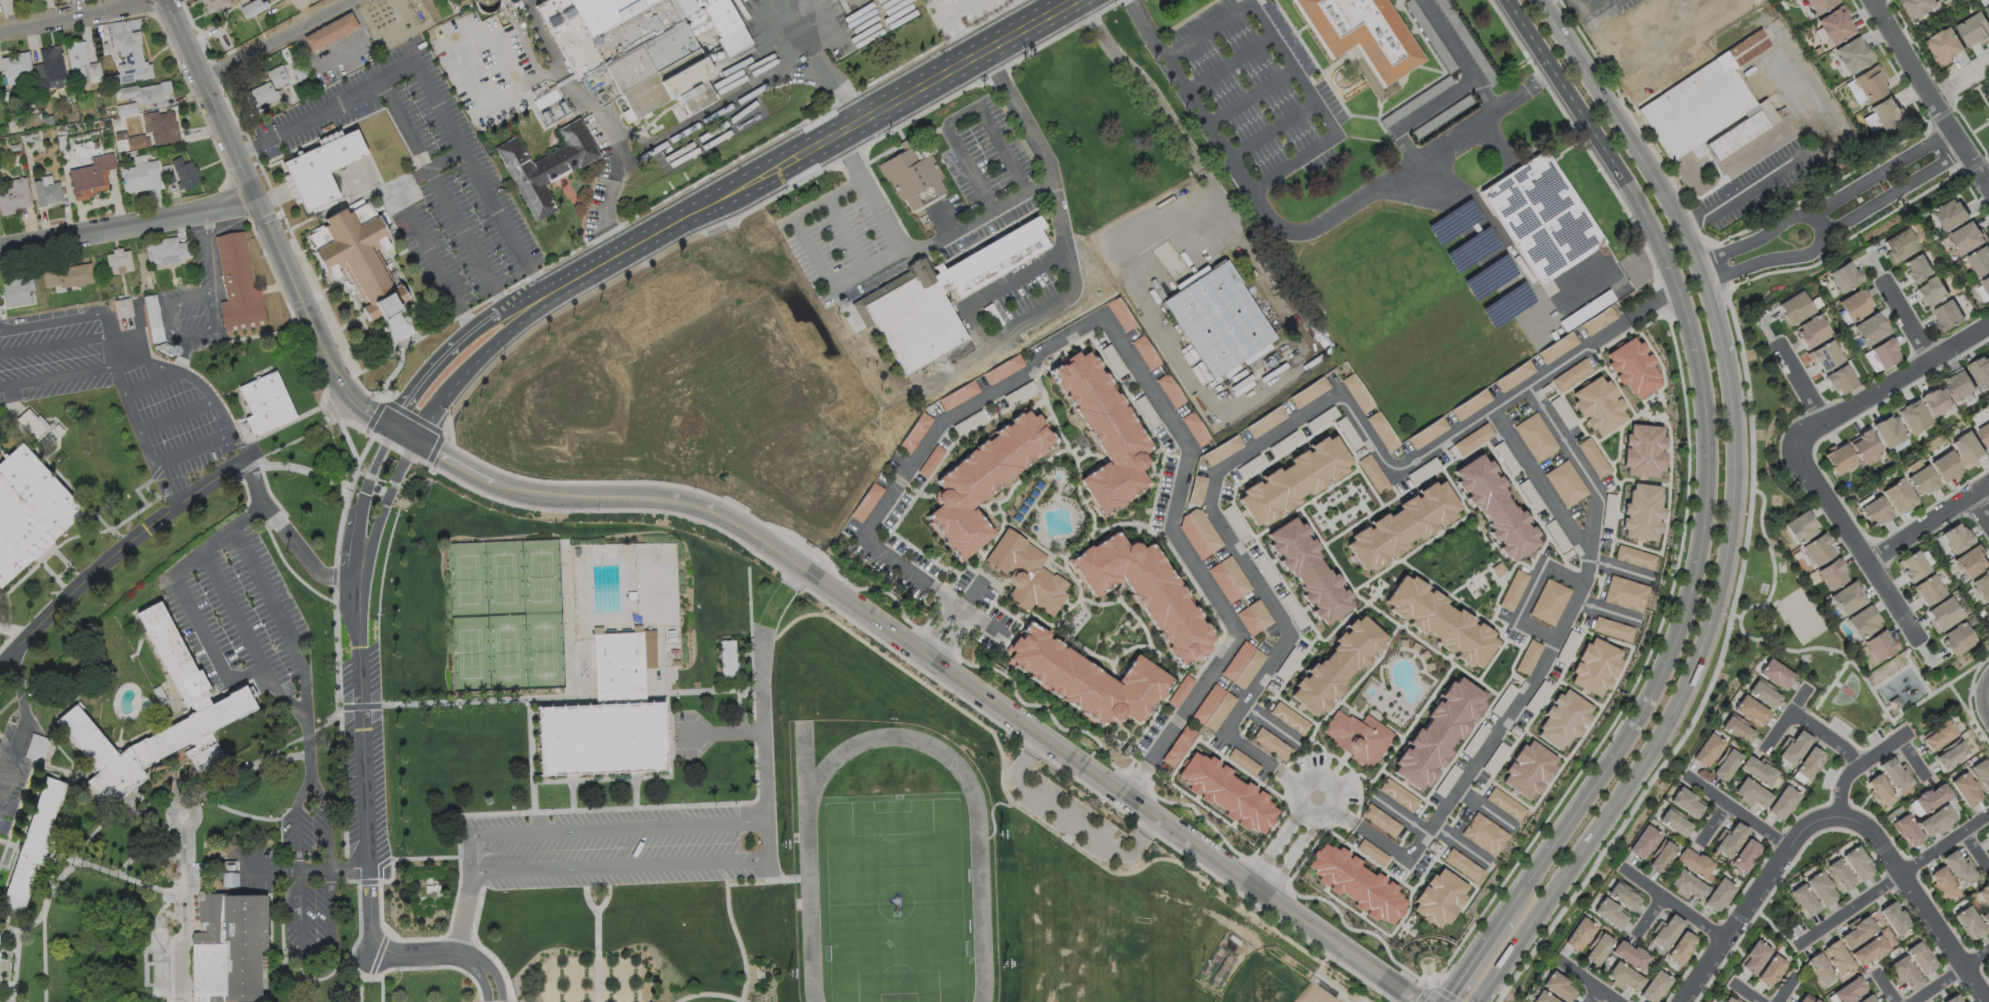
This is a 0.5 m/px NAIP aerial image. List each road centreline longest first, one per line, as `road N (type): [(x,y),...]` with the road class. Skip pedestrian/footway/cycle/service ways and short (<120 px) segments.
road 1 (tertiary): [(416,440),(519,493),(676,504),(738,525),(1415,1001)]
road 2 (secondary): [(1479,1001),(1644,767),(1702,651),(1735,497),(1737,427),(1726,352)]
road 3 (secondary): [(1676,287),(1696,355),(1706,484),(1682,623),(1650,695),(1505,916)]
road 4 (tertiary): [(392,427),(356,403),(337,376),(166,0)]
road 5 (secondary): [(1506,0),(1643,216),(1676,287)]
road 6 (secondary): [(1707,284),(1676,212),(1542,0)]
road 7 (secondary): [(796,157),(558,286)]
road 8 (residential): [(257,200),(0,250)]
road 9 (residential): [(1839,819),(1799,836),(1684,1001)]
road 10 (residential): [(1985,1001),(1883,849),(1839,819)]
road 11 (residential): [(1988,815),(1792,947)]
road 12 (residential): [(1922,643),(1807,472),(1802,444)]
road 13 (residential): [(1802,444),(1811,427),(1988,323)]
road 14 (residential): [(1988,188),(1875,0)]
road 15 (residential): [(1707,284),(1757,263),(1802,256),(1893,192)]
road 16 (secondary): [(416,440),(480,357),(558,286)]
road 17 (residential): [(1880,173),(1815,215),(1700,262)]
road 18 (secondary): [(1075,0),(907,95)]
road 19 (residential): [(0,34),(167,3)]
road 20 (residential): [(347,0),(202,77)]
road 21 (secondary): [(504,310),(440,362),(392,427)]
road 22 (residential): [(1870,564),(1988,486)]
road 23 (residential): [(1791,848),(1687,777)]
road 24 (residential): [(1726,942),(1622,873)]

